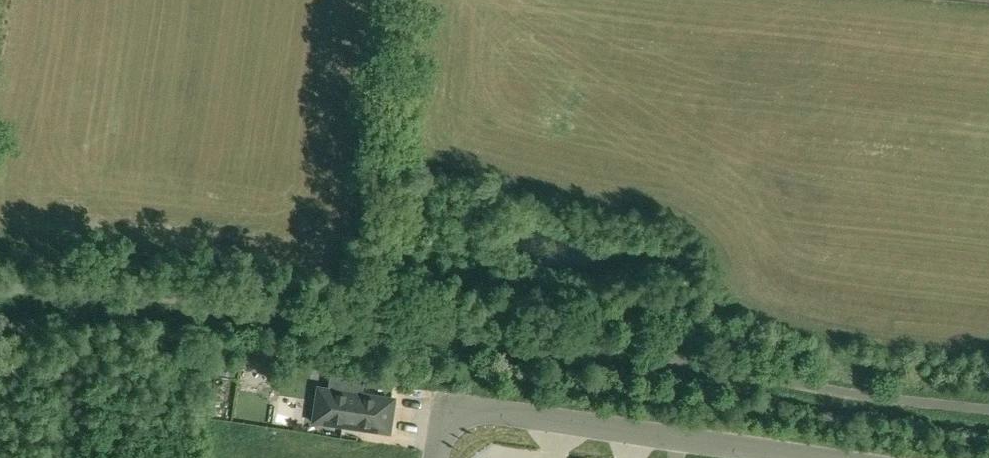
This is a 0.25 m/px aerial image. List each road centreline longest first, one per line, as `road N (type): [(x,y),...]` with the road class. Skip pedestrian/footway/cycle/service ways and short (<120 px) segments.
road 1 (unclassified): [(759,457),(441,410),(435,457)]

